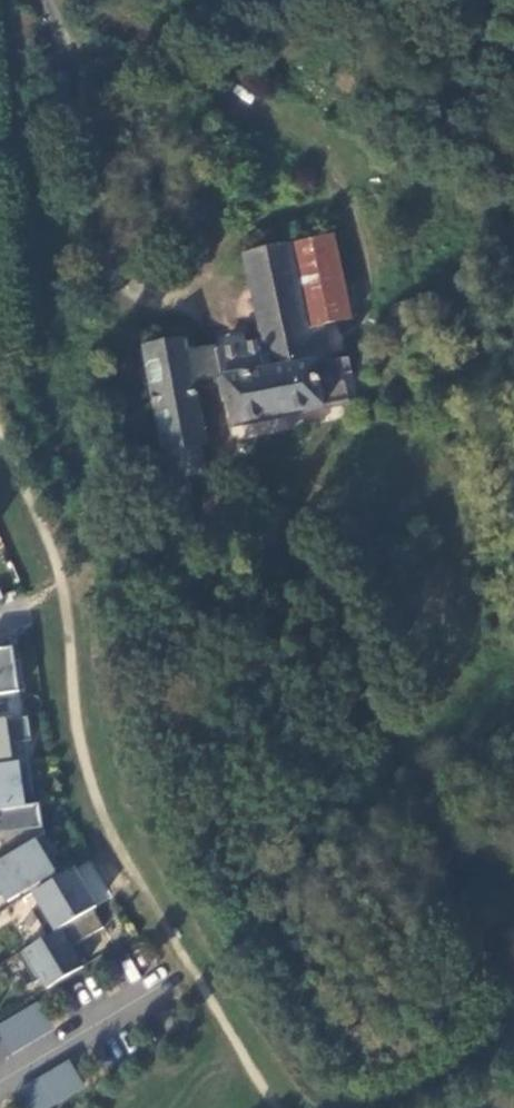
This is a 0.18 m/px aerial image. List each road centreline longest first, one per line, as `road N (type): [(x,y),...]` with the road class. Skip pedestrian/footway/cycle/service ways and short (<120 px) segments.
road 1 (residential): [(0,1091),(167,988)]

